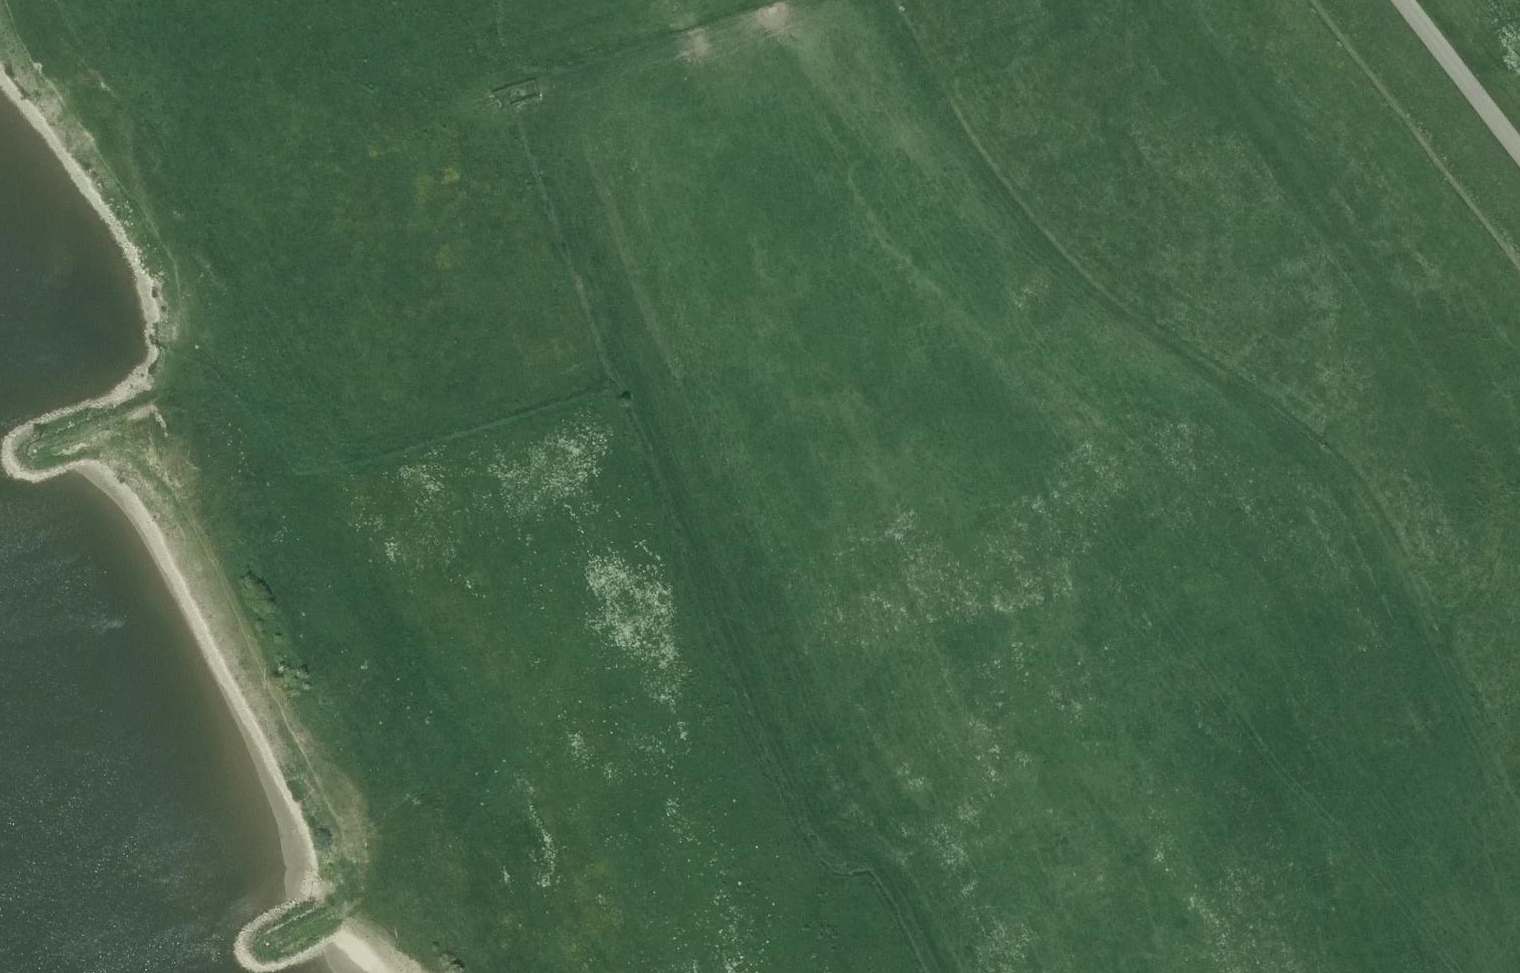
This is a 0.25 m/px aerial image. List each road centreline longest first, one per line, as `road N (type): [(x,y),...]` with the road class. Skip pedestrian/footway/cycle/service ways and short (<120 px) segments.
road 1 (track): [(1519,261),(1322,0)]
road 2 (tertiary): [(1519,163),(1395,0)]

